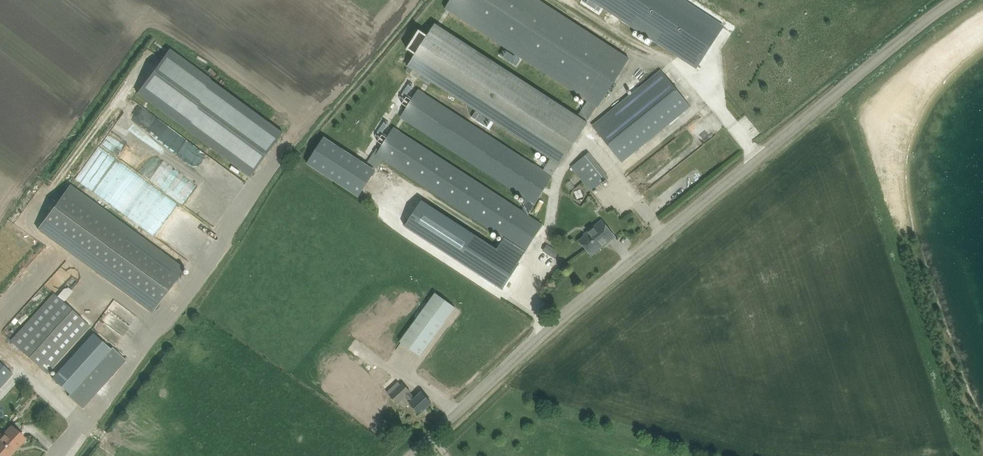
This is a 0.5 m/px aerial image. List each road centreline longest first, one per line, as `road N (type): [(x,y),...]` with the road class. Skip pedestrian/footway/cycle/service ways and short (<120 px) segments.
road 1 (unclassified): [(412,455),(553,324),(956,0)]

